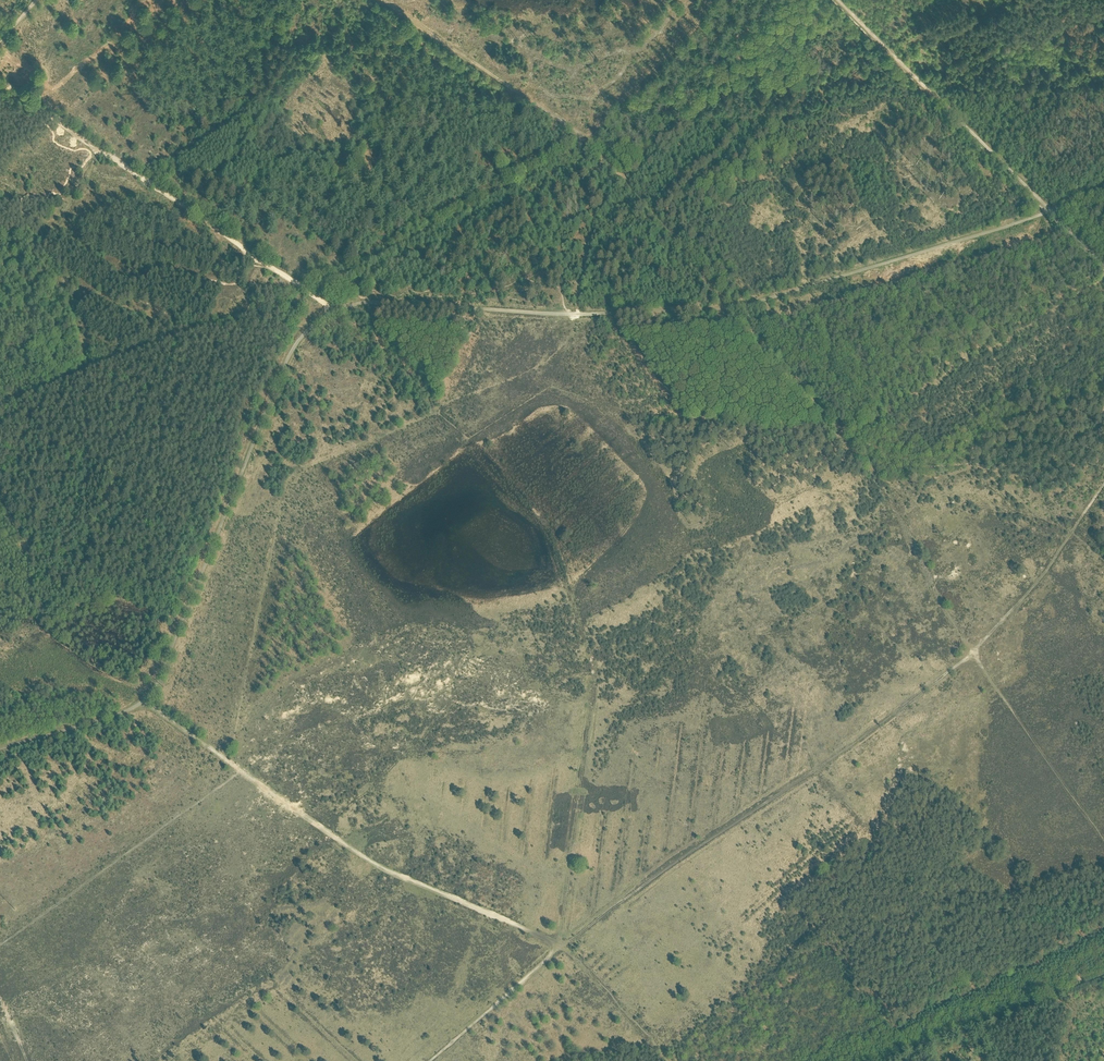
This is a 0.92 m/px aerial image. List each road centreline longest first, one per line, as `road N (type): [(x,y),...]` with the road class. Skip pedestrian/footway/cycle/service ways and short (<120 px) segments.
road 1 (unclassified): [(0,749),(126,712),(152,690),(292,351),(332,313),(381,302),(572,315),(725,310),(1051,211)]
road 2 (track): [(326,286),(587,141),(382,0)]
road 3 (track): [(562,946),(366,861),(144,701)]
road 4 (track): [(268,265),(0,81)]
road 5 (track): [(838,0),(1051,211)]
road 6 (track): [(0,944),(242,773)]
road 7 (track): [(972,653),(1103,841)]
road 8 (track): [(972,653),(1028,594),(1103,485)]
road 9 (track): [(972,653),(879,479)]
road 10 (track): [(562,946),(430,1060)]
road 11 (track): [(665,1060),(562,946)]

